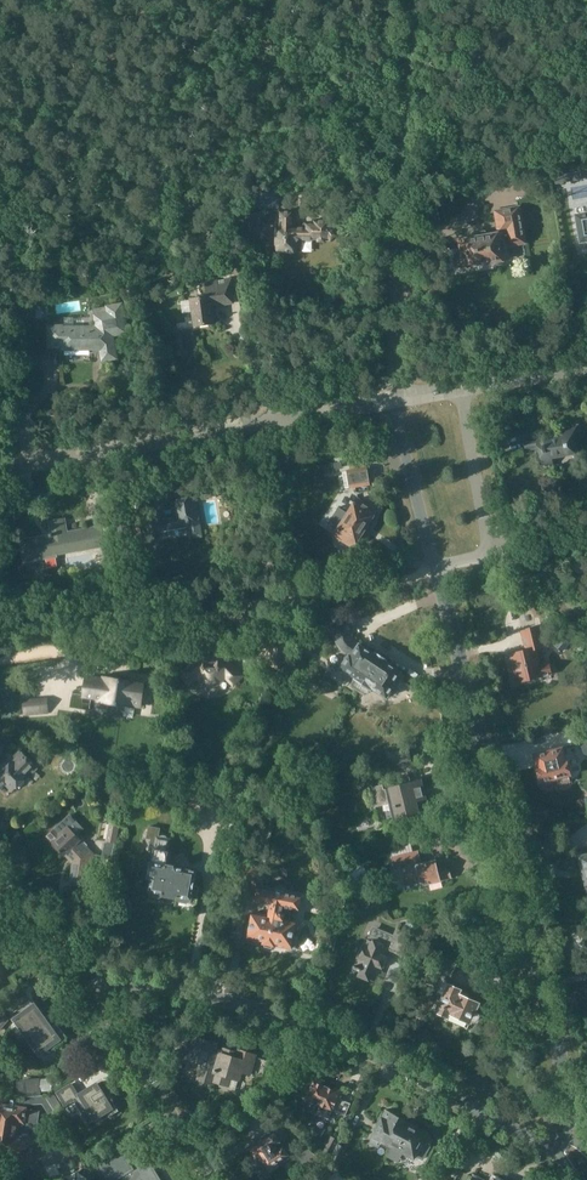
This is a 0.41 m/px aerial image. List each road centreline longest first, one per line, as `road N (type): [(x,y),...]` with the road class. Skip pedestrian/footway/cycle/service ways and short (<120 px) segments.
road 1 (residential): [(578,1142),(432,568)]
road 2 (residential): [(555,1150),(355,1045),(280,1016),(74,973)]
road 3 (residential): [(16,462),(396,396)]
road 4 (residential): [(74,973),(125,1037),(211,1179)]
road 5 (track): [(403,210),(412,0)]
road 6 (residential): [(396,396),(403,210)]
road 7 (residential): [(458,385),(485,515),(505,557)]
road 8 (residential): [(432,568),(396,396)]
road 9 (residential): [(458,385),(586,363)]

